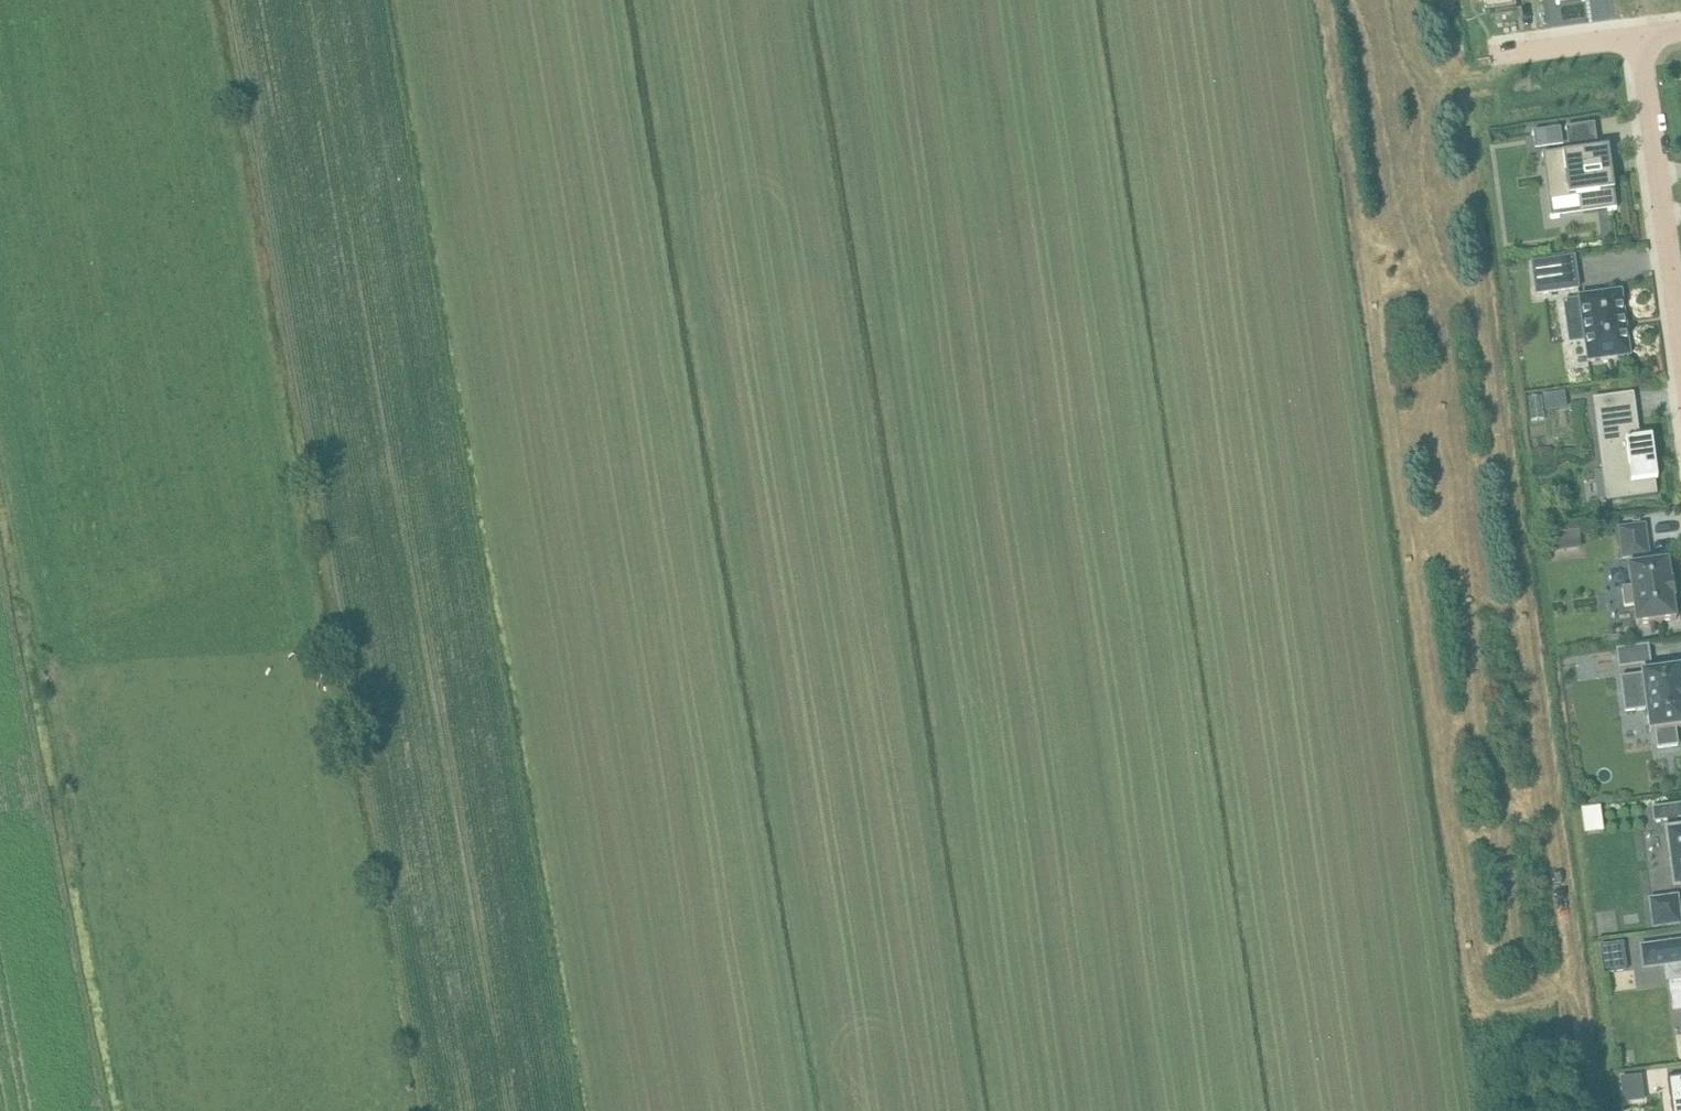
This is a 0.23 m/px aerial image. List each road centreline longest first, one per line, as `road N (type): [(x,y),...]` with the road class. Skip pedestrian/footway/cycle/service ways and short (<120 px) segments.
road 1 (residential): [(1640,34),(1680,333)]
road 2 (residential): [(1491,55),(1640,34)]

